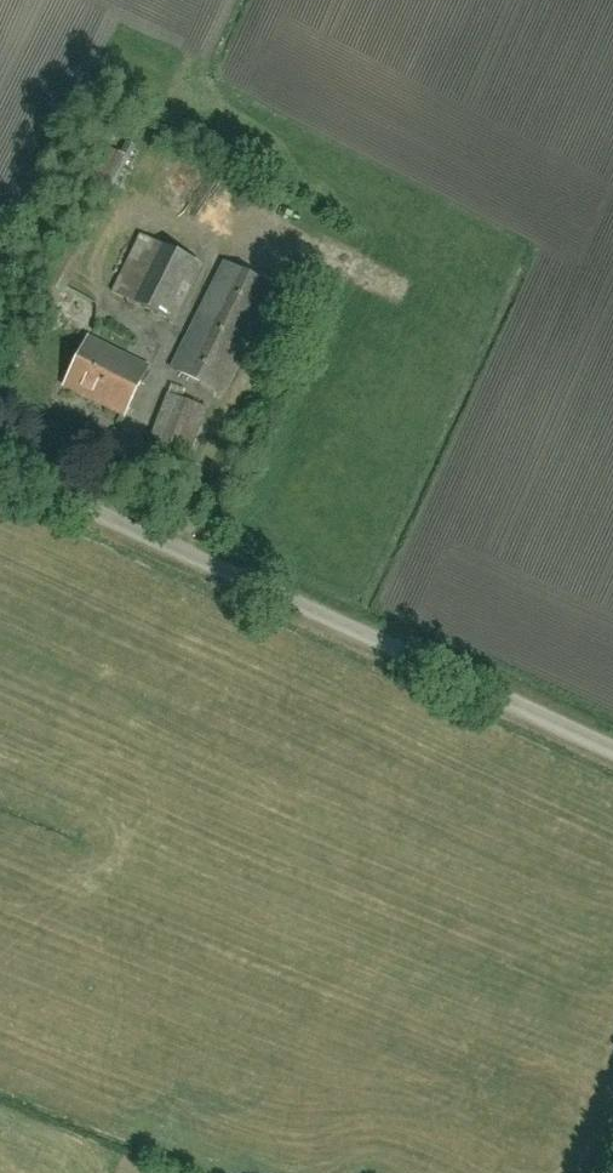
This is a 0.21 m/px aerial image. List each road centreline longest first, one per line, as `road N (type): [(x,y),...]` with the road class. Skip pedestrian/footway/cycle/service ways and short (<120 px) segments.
road 1 (unclassified): [(612,748),(0,469)]
road 2 (track): [(0,1110),(117,1157),(125,1172)]

